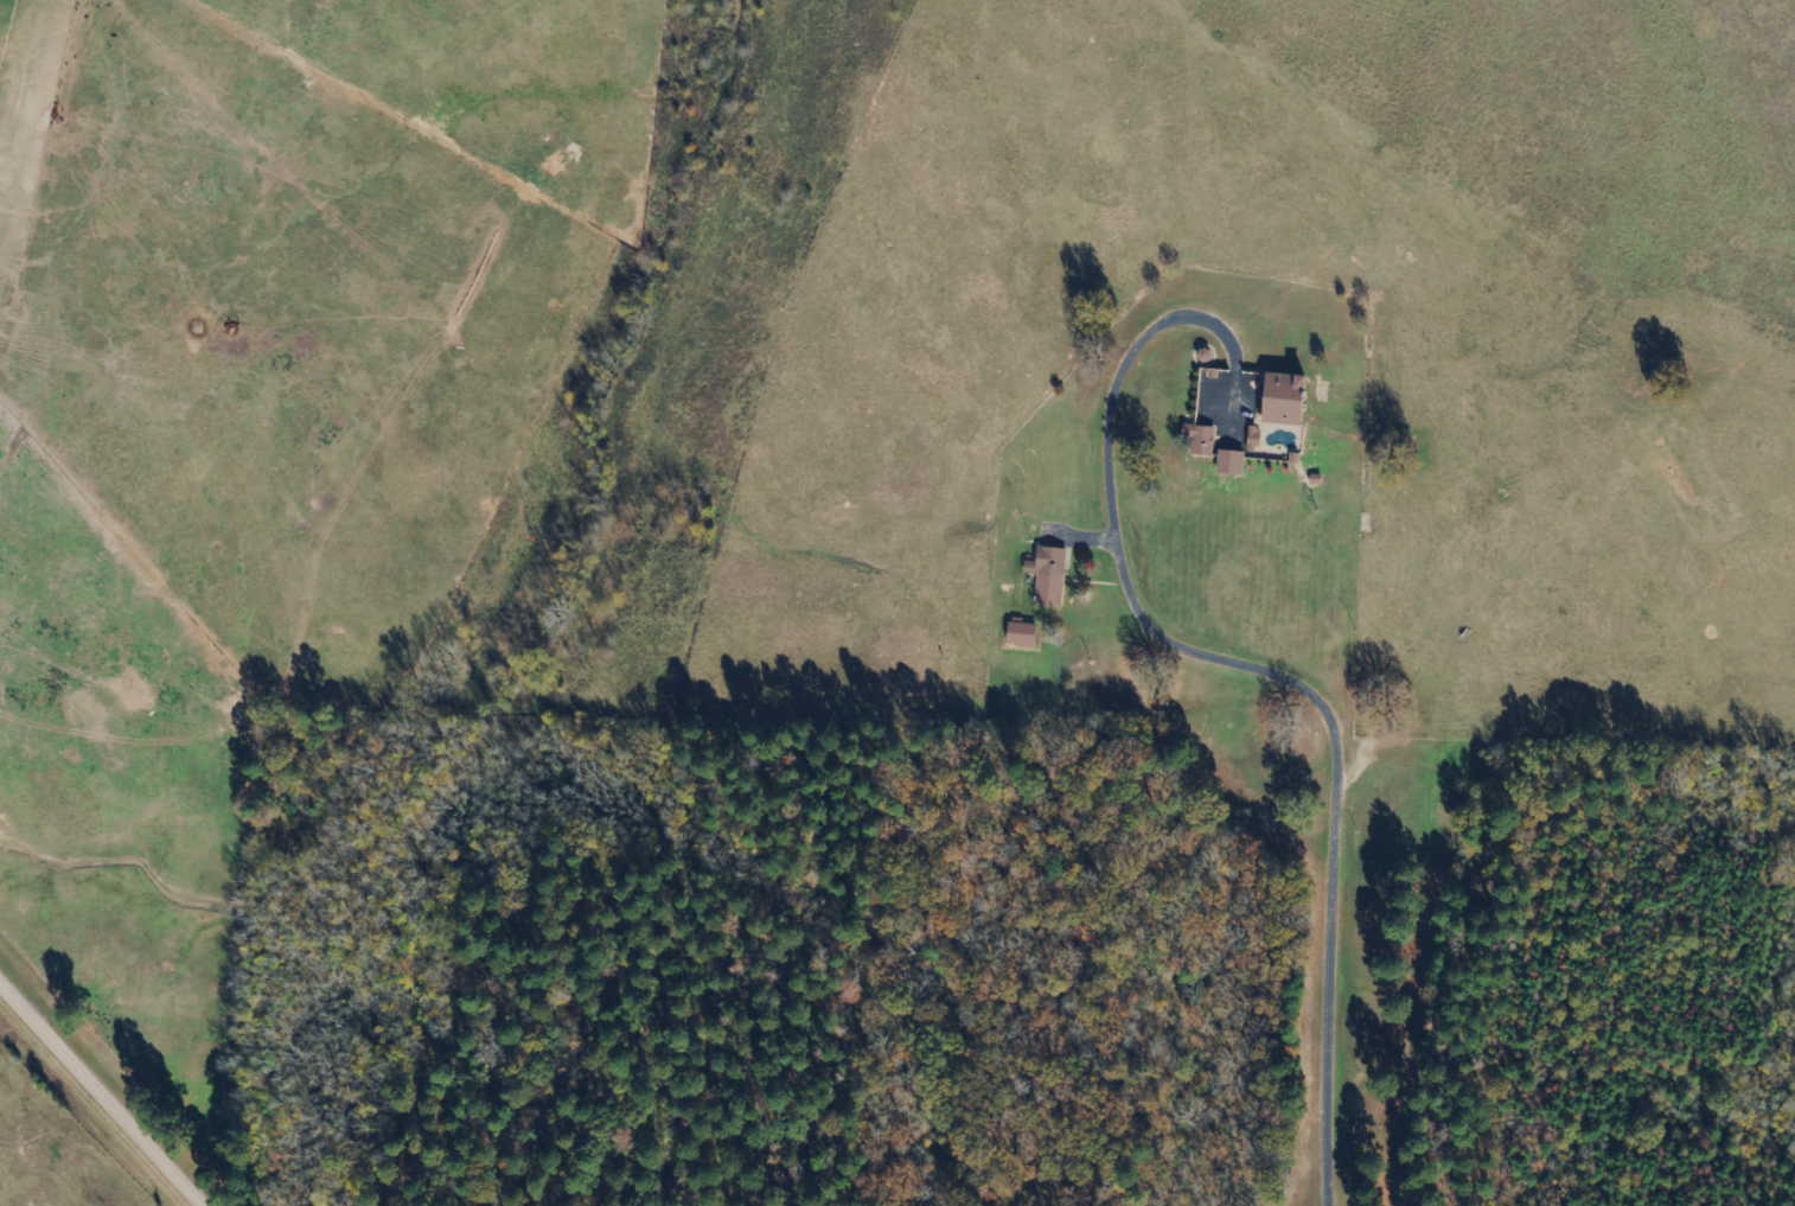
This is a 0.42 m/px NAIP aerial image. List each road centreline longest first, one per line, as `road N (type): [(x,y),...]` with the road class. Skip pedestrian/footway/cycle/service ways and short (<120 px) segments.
road 1 (tertiary): [(204,1205),(0,981)]

